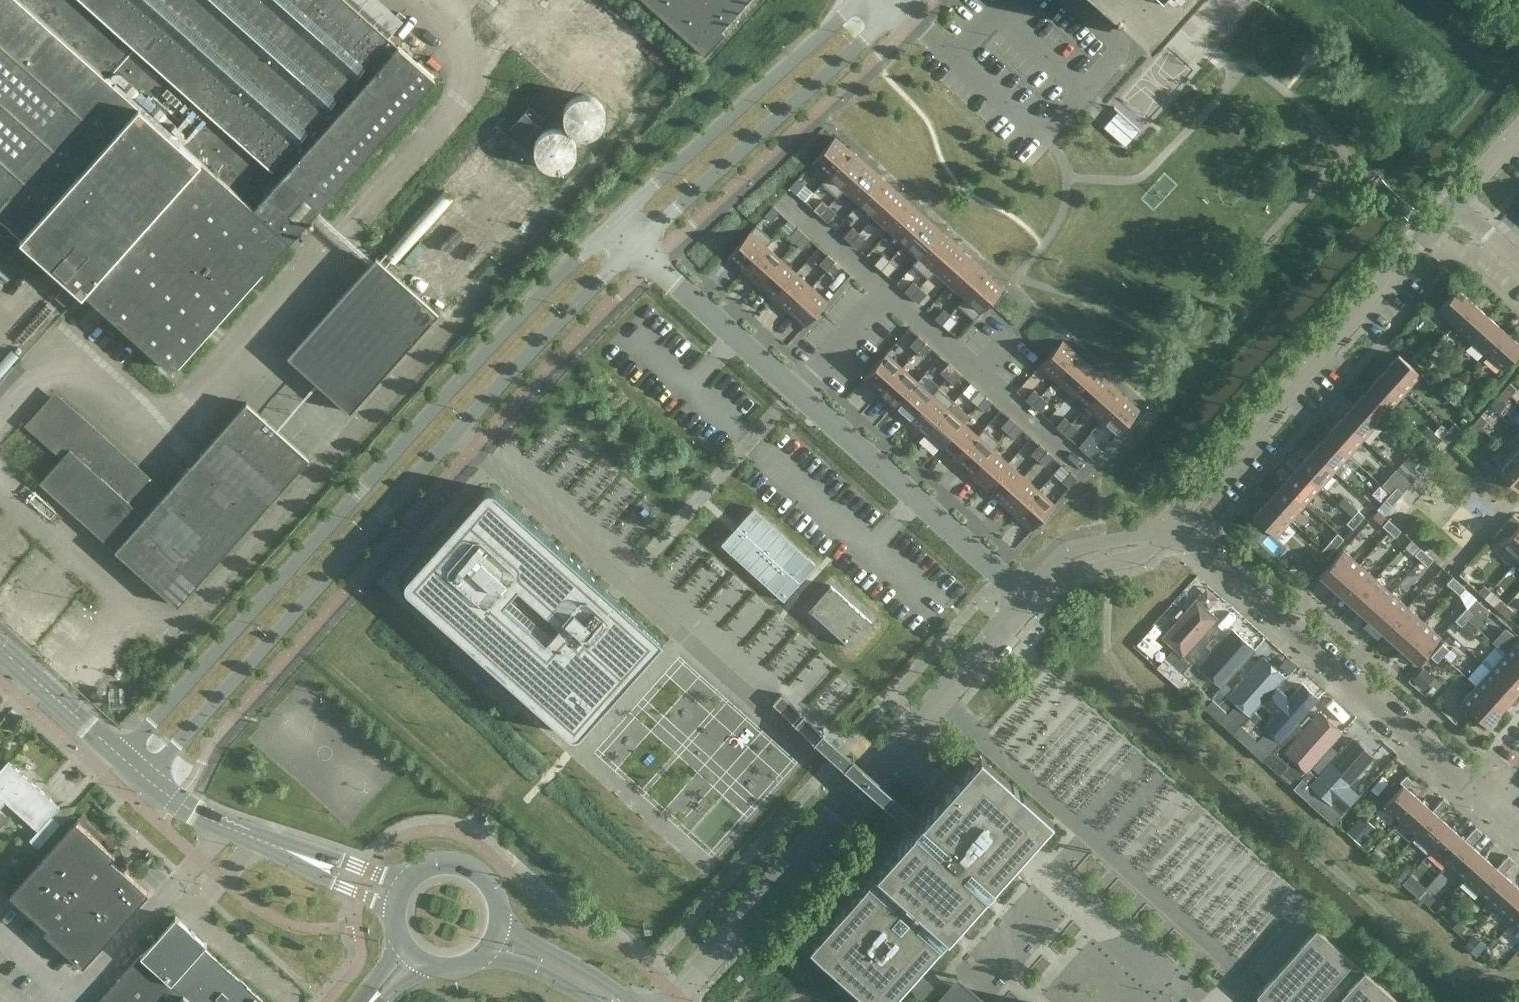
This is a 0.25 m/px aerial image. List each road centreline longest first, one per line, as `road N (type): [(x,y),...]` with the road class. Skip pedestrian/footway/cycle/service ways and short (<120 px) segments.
road 1 (unclassified): [(608,228),(121,753)]
road 2 (unclassified): [(148,775),(528,352),(632,248)]
road 3 (unclassified): [(662,1001),(1026,590)]
road 4 (residential): [(1026,590),(632,248)]
road 5 (residential): [(1172,527),(1456,203)]
road 6 (residential): [(1487,808),(1172,527)]
road 7 (unclassified): [(632,248),(900,8)]
road 8 (unclassified): [(857,0),(608,228)]
road 9 (residential): [(121,753),(0,643)]
road 10 (tertiary): [(633,1001),(498,920)]
road 11 (residential): [(274,844),(178,800),(148,775)]
road 12 (residential): [(409,876),(274,844)]
road 13 (residential): [(274,844),(312,873),(392,911)]
road 14 (residential): [(1042,573),(1128,559),(1163,529)]
road 15 (residential): [(1163,529),(1067,548),(1042,573)]
road 16 (tertiary): [(498,920),(485,881),(462,865),(434,863),(409,876)]
road 17 (tertiary): [(483,953),(528,966),(595,1001)]

